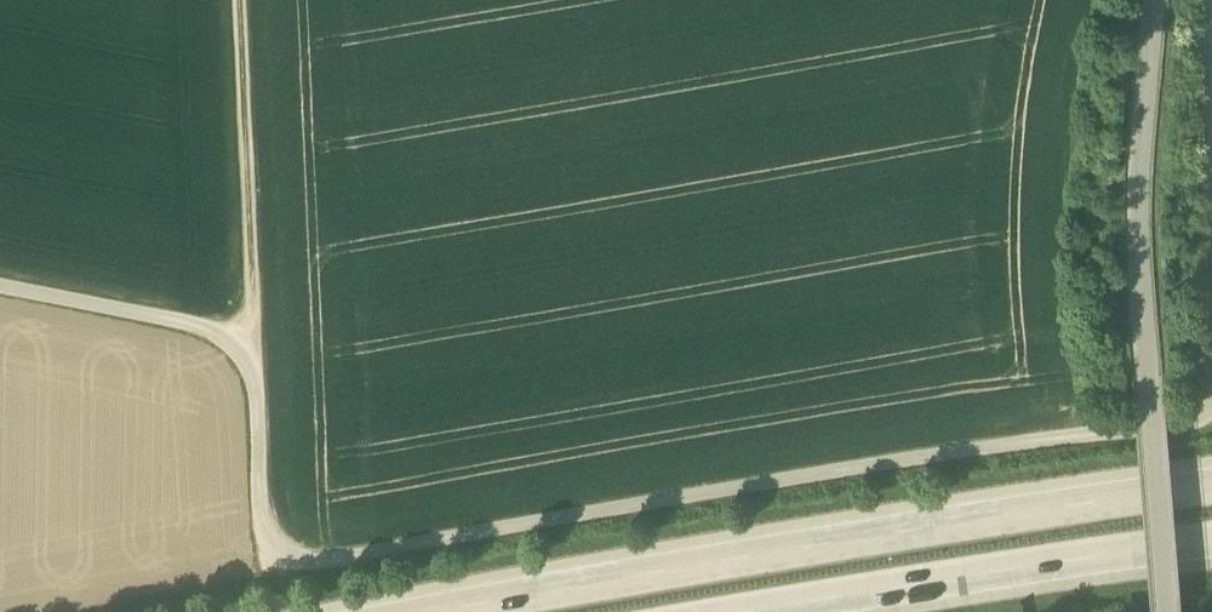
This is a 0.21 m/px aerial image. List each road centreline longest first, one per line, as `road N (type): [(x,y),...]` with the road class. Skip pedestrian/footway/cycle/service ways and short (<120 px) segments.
road 1 (track): [(1211,406),(1178,427),(870,466),(264,565),(253,338),(0,286)]
road 2 (motorway): [(1211,488),(449,611)]
road 3 (track): [(1155,0),(1136,228),(1166,611)]
road 4 (motorway): [(767,611),(1211,544)]

